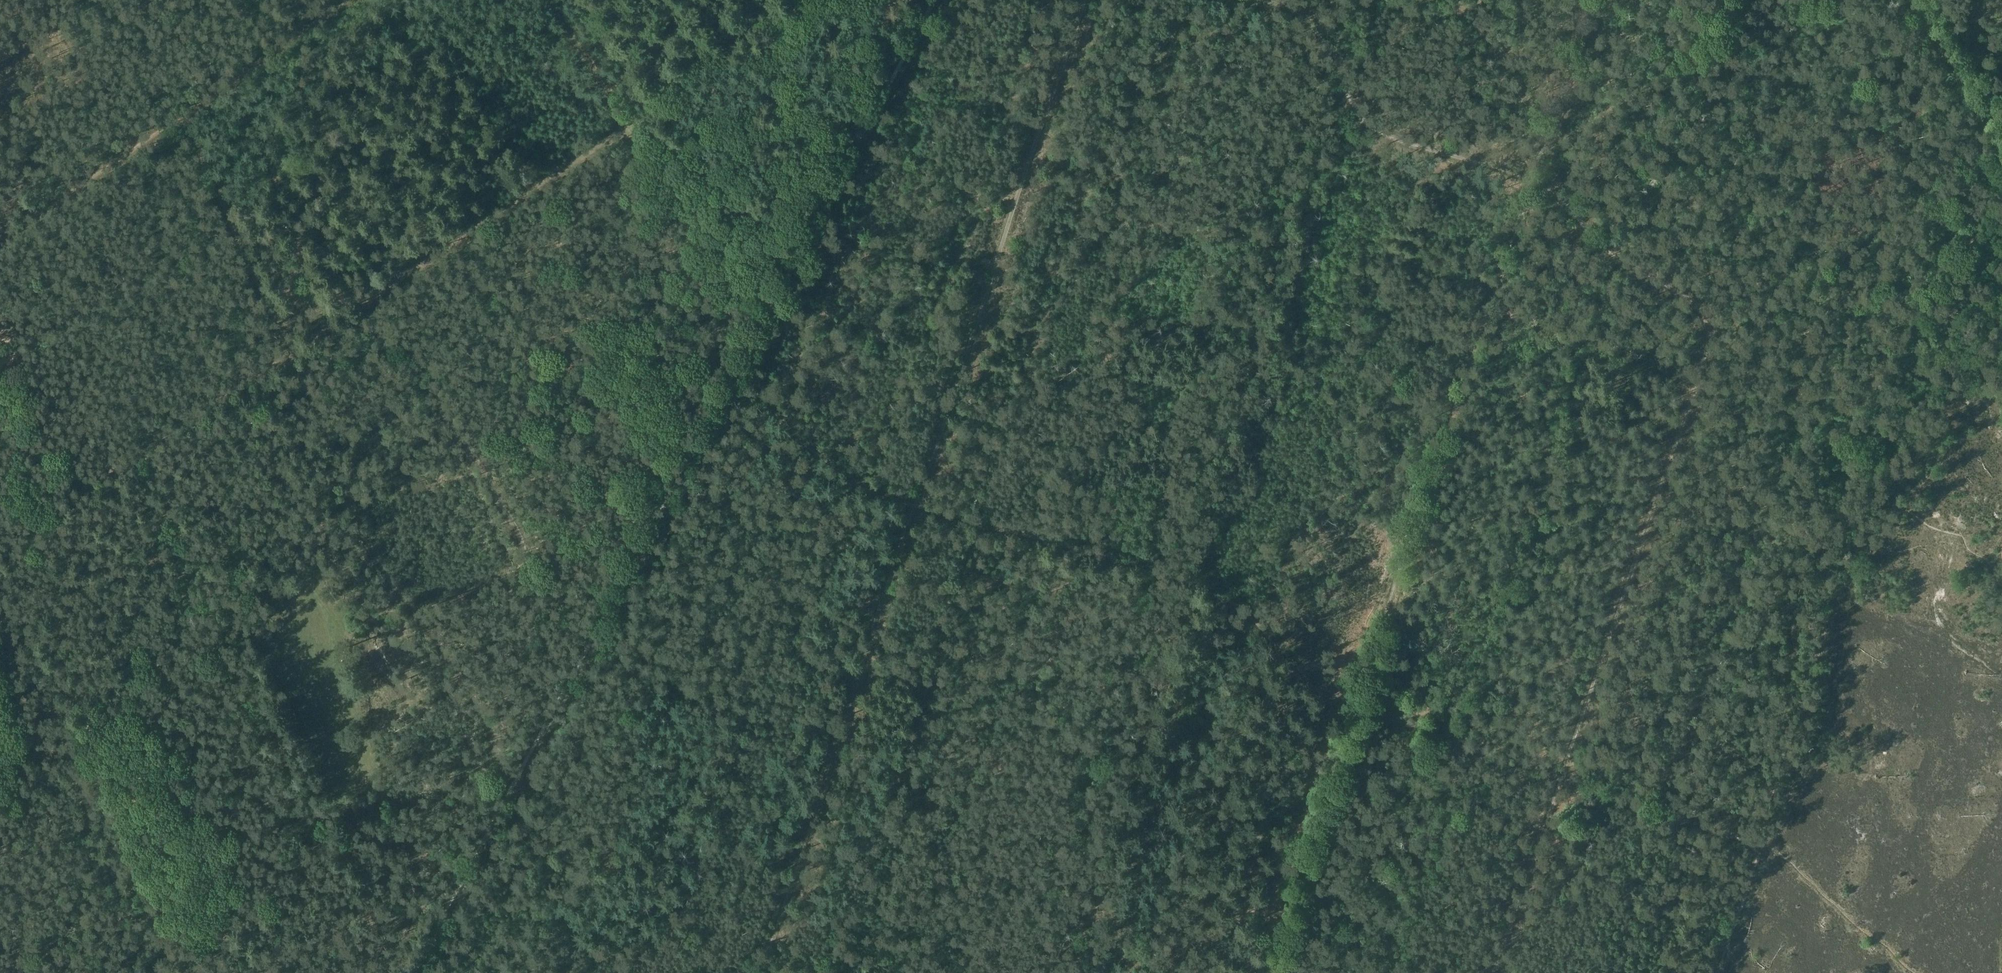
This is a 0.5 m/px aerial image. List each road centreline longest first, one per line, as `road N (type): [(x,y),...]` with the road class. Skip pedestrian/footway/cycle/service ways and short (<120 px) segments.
road 1 (track): [(1269,0),(1299,14),(1332,48),(1362,119),(1398,139),(1541,184),(1590,237),(1700,309),(1708,334),(1488,972)]
road 2 (track): [(762,972),(1085,0)]
road 3 (track): [(1594,0),(1541,184),(1480,335),(1276,972)]
road 4 (track): [(239,972),(376,885),(331,753),(320,558),(350,499)]
road 5 (track): [(291,348),(0,545)]
road 6 (track): [(345,313),(626,129)]
road 7 (track): [(0,840),(81,789),(147,972)]
road 8 (track): [(291,348),(183,116)]
road 9 (track): [(744,350),(710,254),(626,129)]
road 10 (track): [(0,573),(63,710),(81,789)]
road 11 (track): [(183,116),(0,231)]
road 12 (track): [(350,499),(291,348)]
road 13 (track): [(626,129),(547,0)]
road 14 (track): [(356,0),(231,83)]
road 15 (track): [(643,118),(567,0)]

